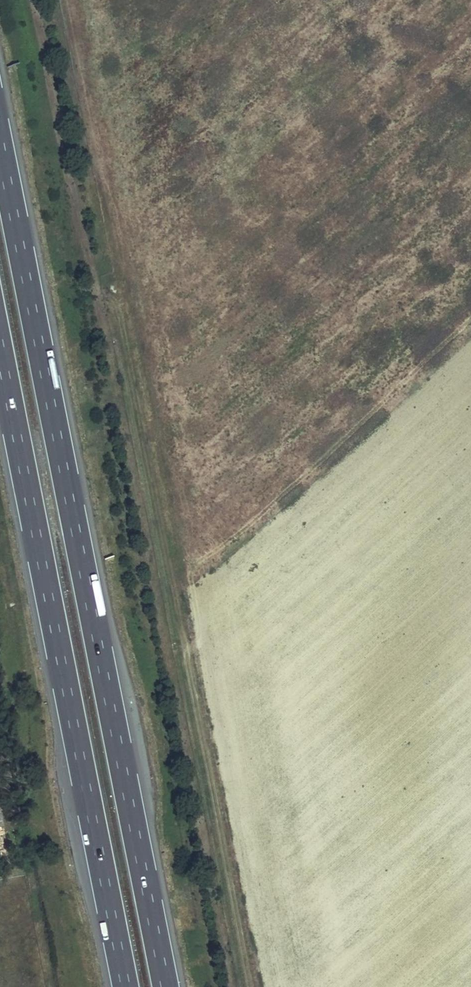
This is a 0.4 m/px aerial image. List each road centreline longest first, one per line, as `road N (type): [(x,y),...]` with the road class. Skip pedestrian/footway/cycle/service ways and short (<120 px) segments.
road 1 (motorway): [(165,986),(0,153)]
road 2 (track): [(251,986),(122,322)]
road 3 (motorway): [(0,354),(125,986)]

